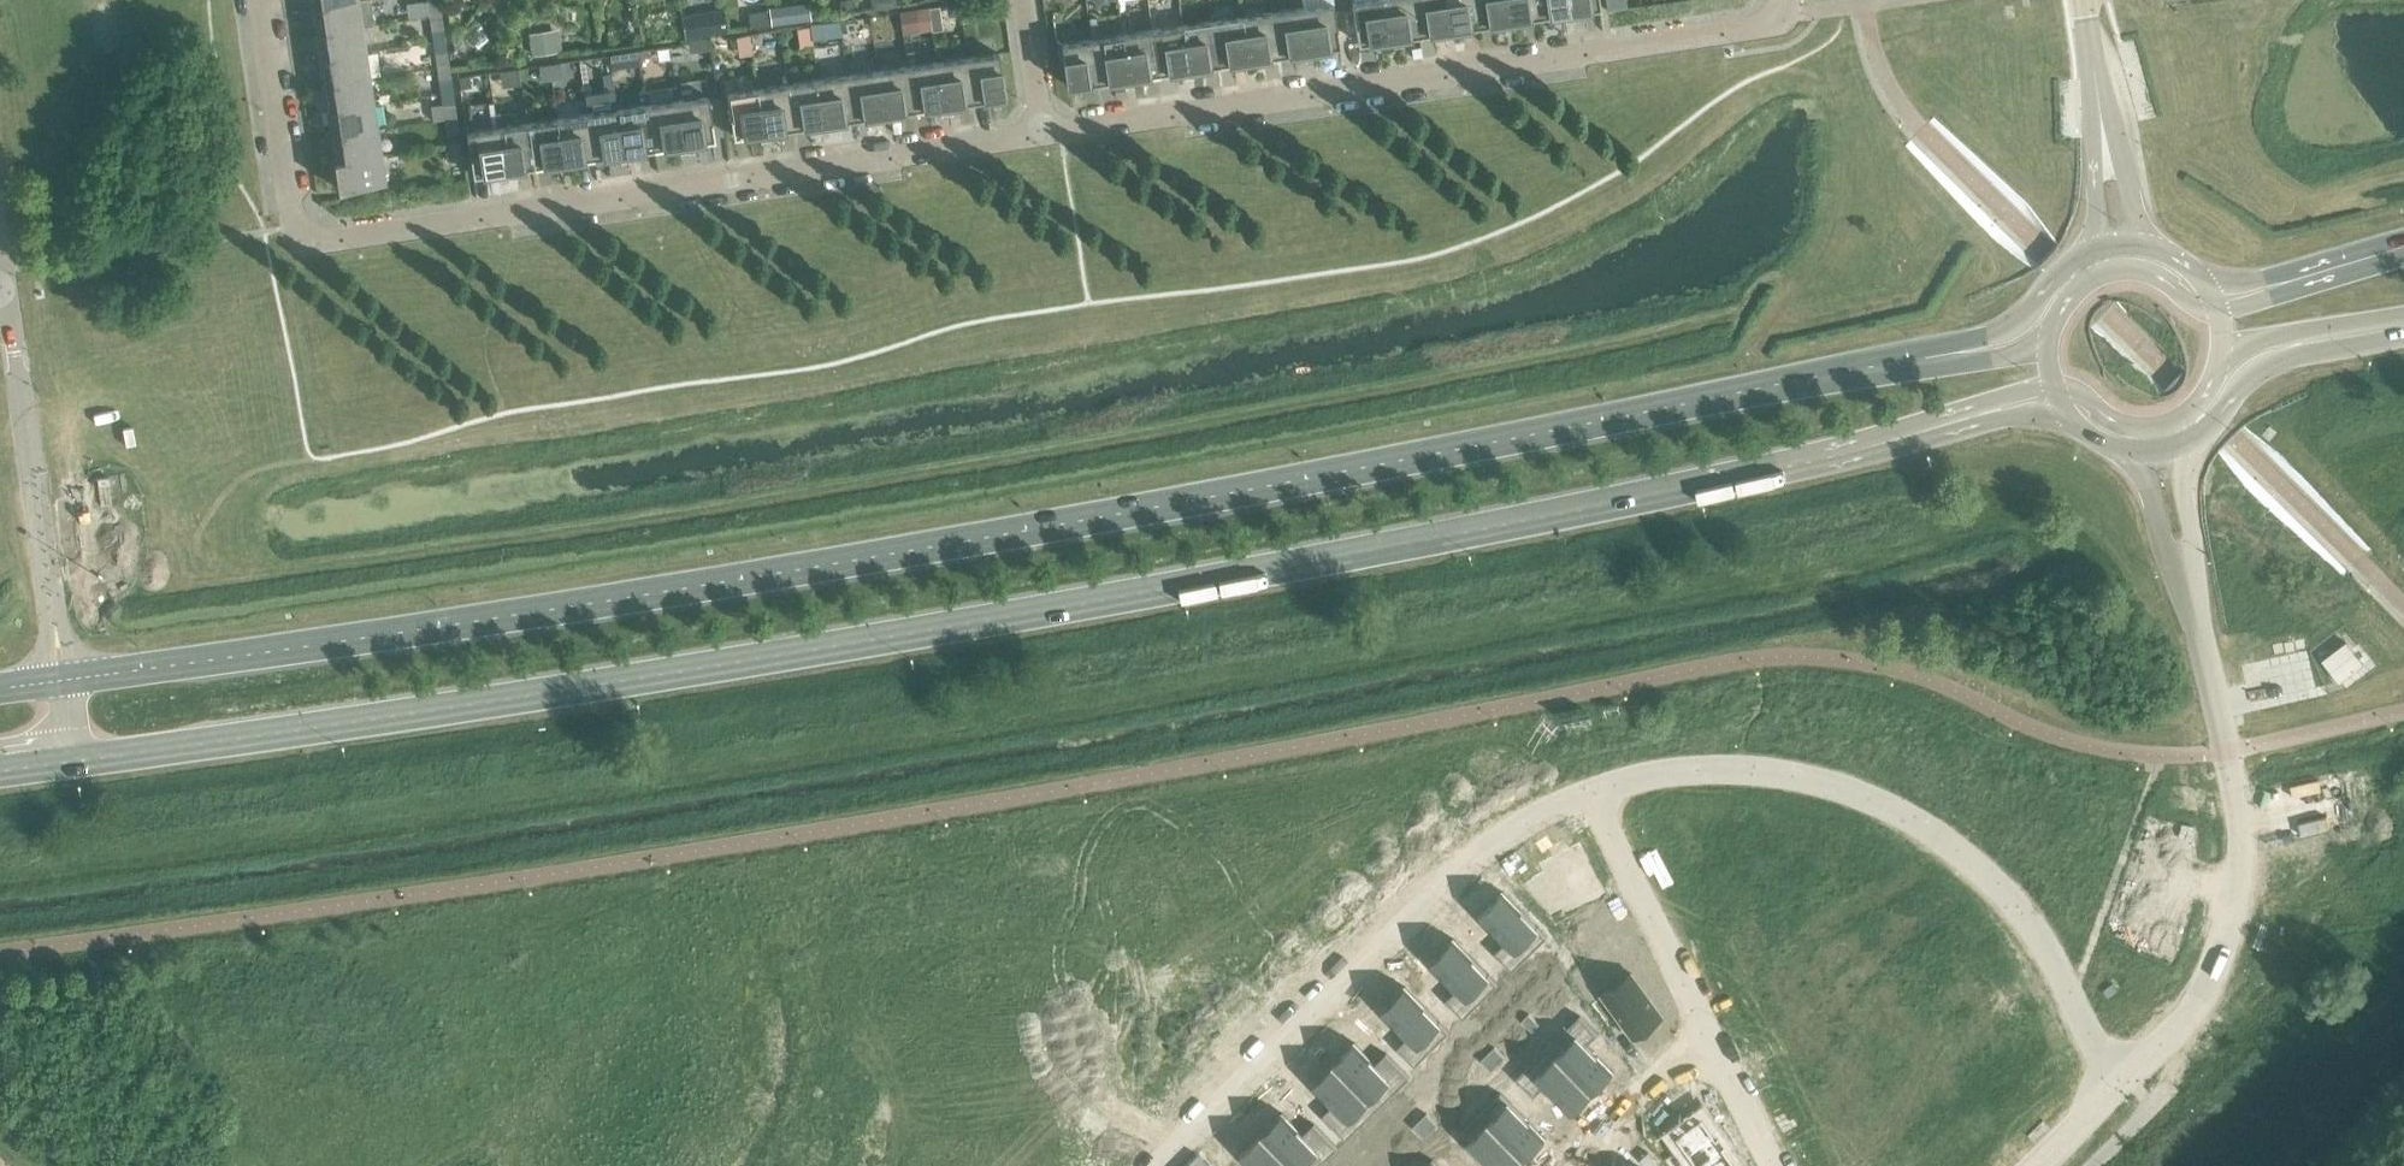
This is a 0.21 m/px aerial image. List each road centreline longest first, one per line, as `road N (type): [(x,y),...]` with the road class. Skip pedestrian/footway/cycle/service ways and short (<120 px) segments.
road 1 (secondary): [(0,767),(438,709),(1430,543),(1905,437)]
road 2 (secondary): [(1926,357),(442,629),(61,678)]
road 3 (residential): [(258,0),(294,238),(1042,127)]
road 4 (residential): [(1042,127),(1752,21),(1783,12),(1782,0)]
road 5 (residential): [(1596,795),(1674,773),(1776,774),(1866,794),(1946,840),(2012,901),(2067,984),(2093,1043),(2125,1077)]
road 6 (residential): [(1164,1165),(1490,847),(1596,795)]
road 7 (residential): [(61,678),(0,297)]
road 8 (residential): [(2226,754),(2239,852),(2217,950),(2197,1000),(2125,1077)]
road 9 (residential): [(1707,1035),(1596,795)]
road 10 (secondary): [(2180,446),(2209,429),(2258,370),(2357,336)]
road 11 (secondary): [(2093,249),(2061,270),(2005,332),(1926,357)]
road 12 (residential): [(1707,1035),(1571,1165)]
road 13 (unclassified): [(2185,580),(2226,754)]
road 14 (secondary): [(1905,437),(2028,415),(2070,418)]
road 15 (secondary): [(1905,437),(2054,388)]
road 16 (residential): [(1774,1165),(1707,1035)]
road 17 (secondary): [(2218,362),(2277,336),(2357,336)]
road 18 (tertiary): [(2104,138),(2083,0)]
road 19 (secondary): [(2218,313),(2140,271),(2092,278)]
road 20 (unclassified): [(2144,453),(2160,536),(2185,580)]
road 21 (unclassified): [(2185,580),(2190,529),(2180,446)]
road 22 (secondary): [(2054,388),(2124,426),(2178,419)]
road 23 (secondary): [(2053,328),(2009,353),(1926,357)]
road 24 (secondary): [(2337,267),(2207,285)]
road 25 (residential): [(1042,127),(1023,0)]
road 26 (secondary): [(2337,267),(2218,313)]
road 27 (residential): [(2125,1077),(2035,1165)]

